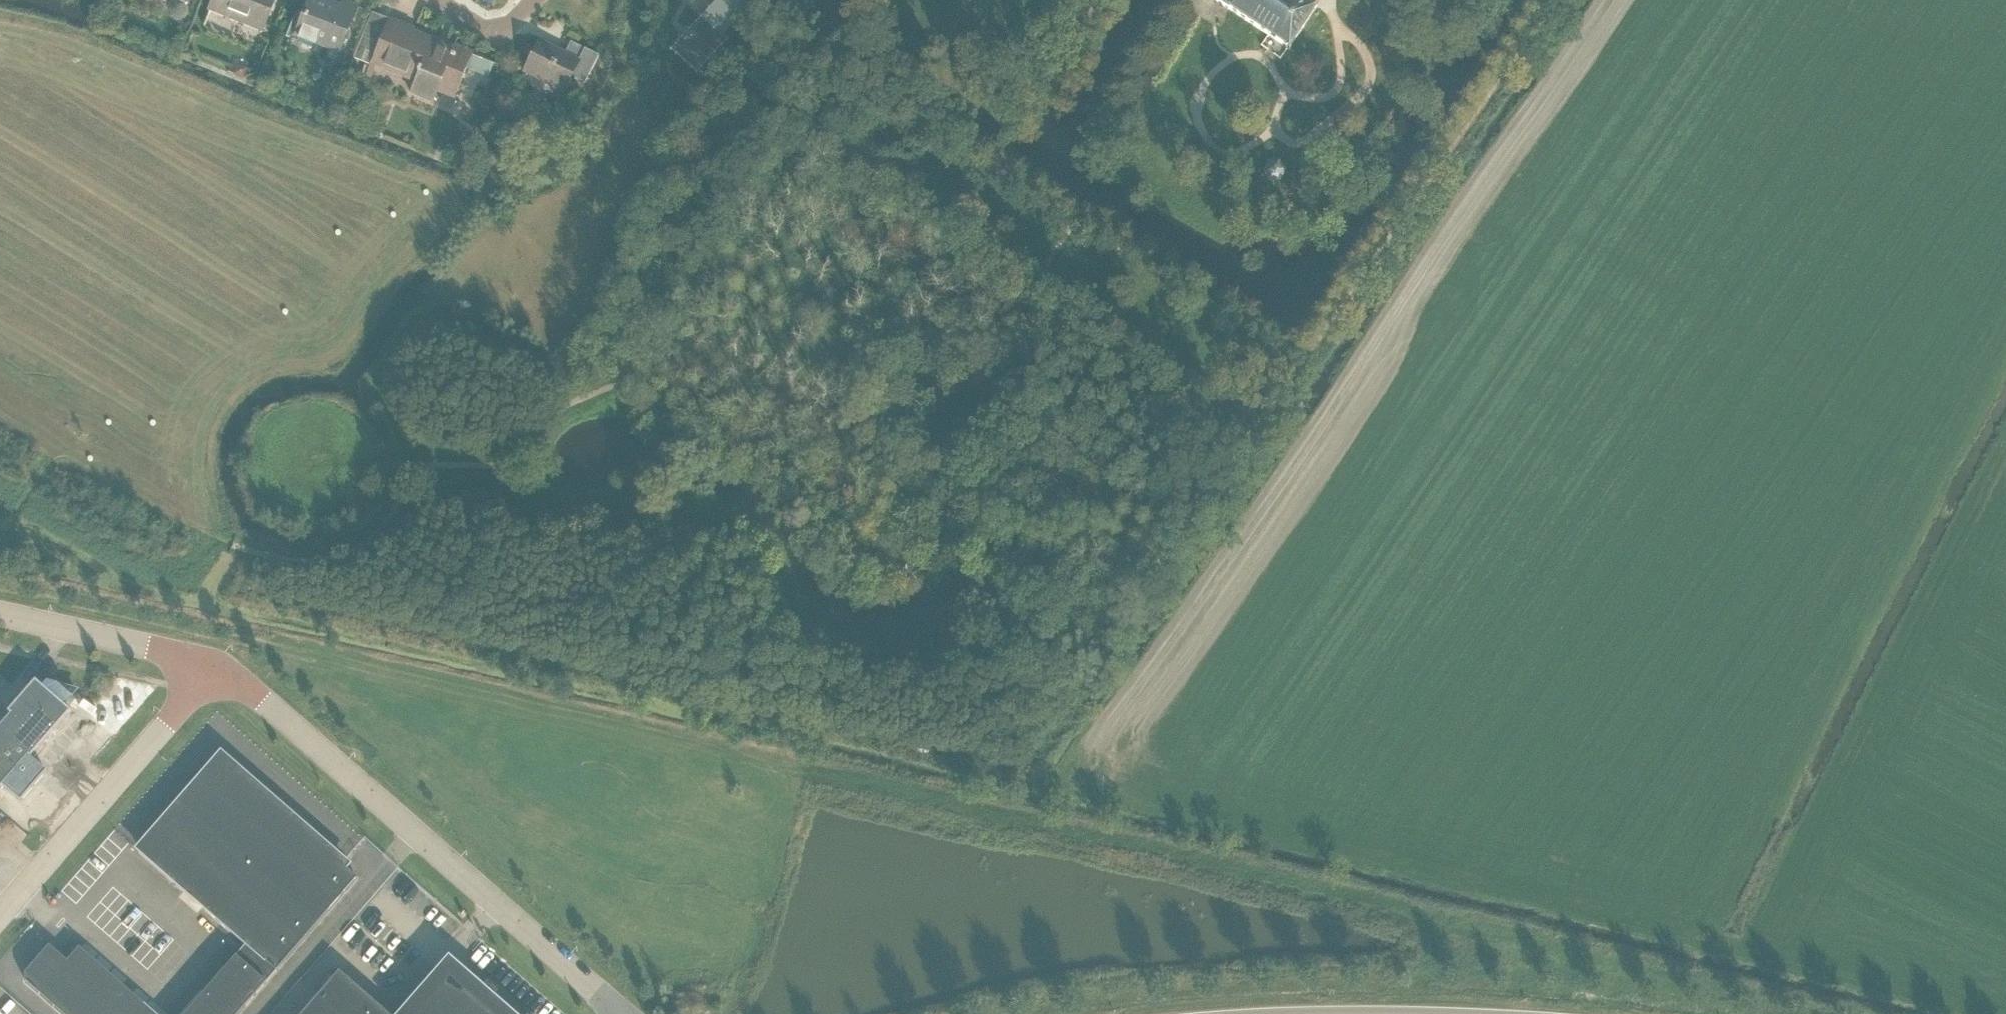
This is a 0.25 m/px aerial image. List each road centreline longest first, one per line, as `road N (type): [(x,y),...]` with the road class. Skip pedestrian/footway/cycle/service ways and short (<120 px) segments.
road 1 (unclassified): [(218,665),(626,1013)]
road 2 (unclassified): [(218,665),(0,917)]
road 3 (unclassified): [(0,615),(218,665)]
road 4 (primary): [(1453,1013),(1285,1013)]

